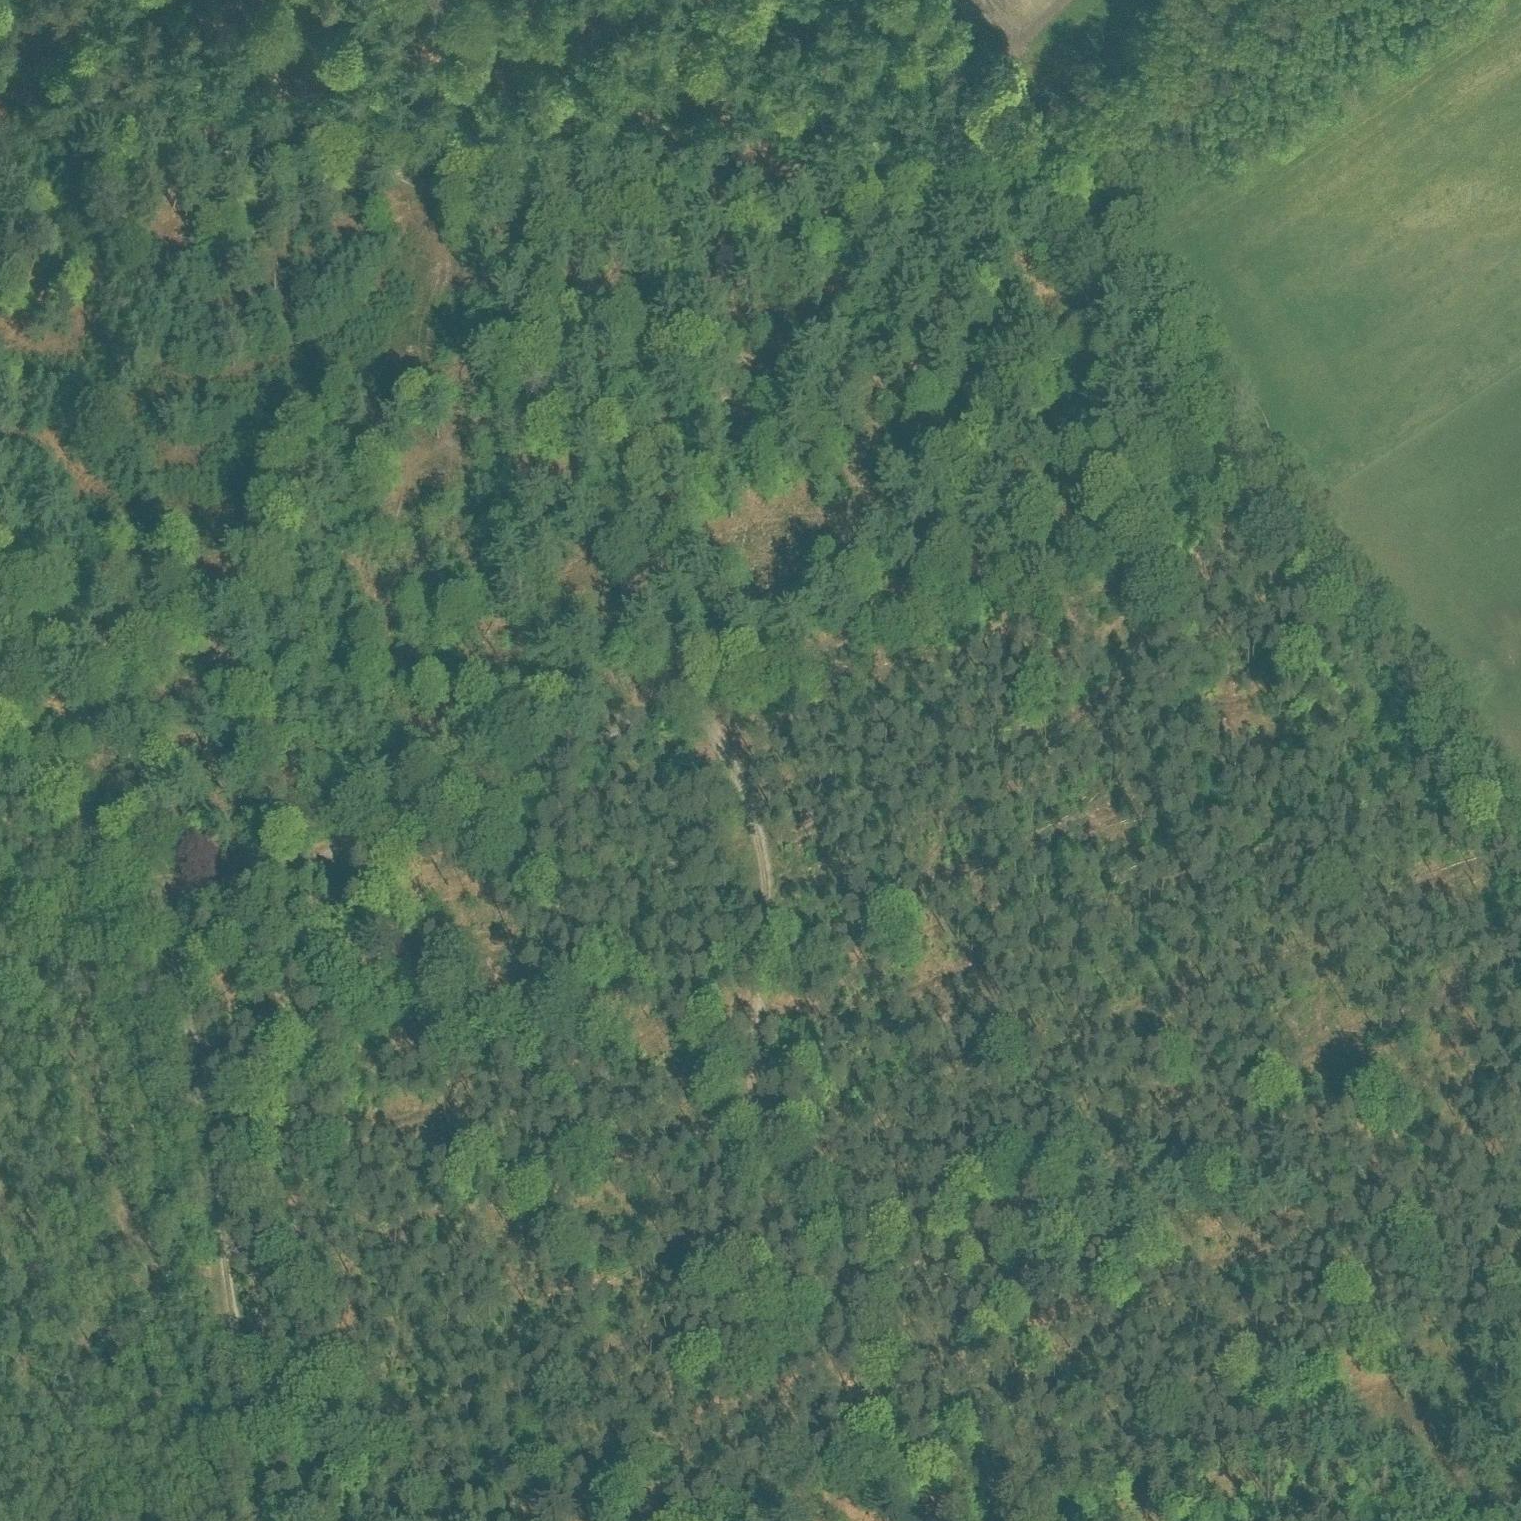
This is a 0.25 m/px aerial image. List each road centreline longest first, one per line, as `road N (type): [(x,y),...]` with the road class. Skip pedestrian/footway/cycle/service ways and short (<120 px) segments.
road 1 (track): [(169,920),(1283,462),(951,0)]
road 2 (track): [(301,0),(299,58),(342,137),(577,260),(628,320),(642,356),(656,425),(646,602),(726,759),(765,879),(753,1083),(759,1136),(843,1326),(909,1520)]
road 3 (track): [(169,920),(261,1520)]
road 4 (track): [(1520,795),(1283,462)]
road 5 (track): [(0,714),(169,920)]
road 6 (track): [(0,988),(169,920)]

